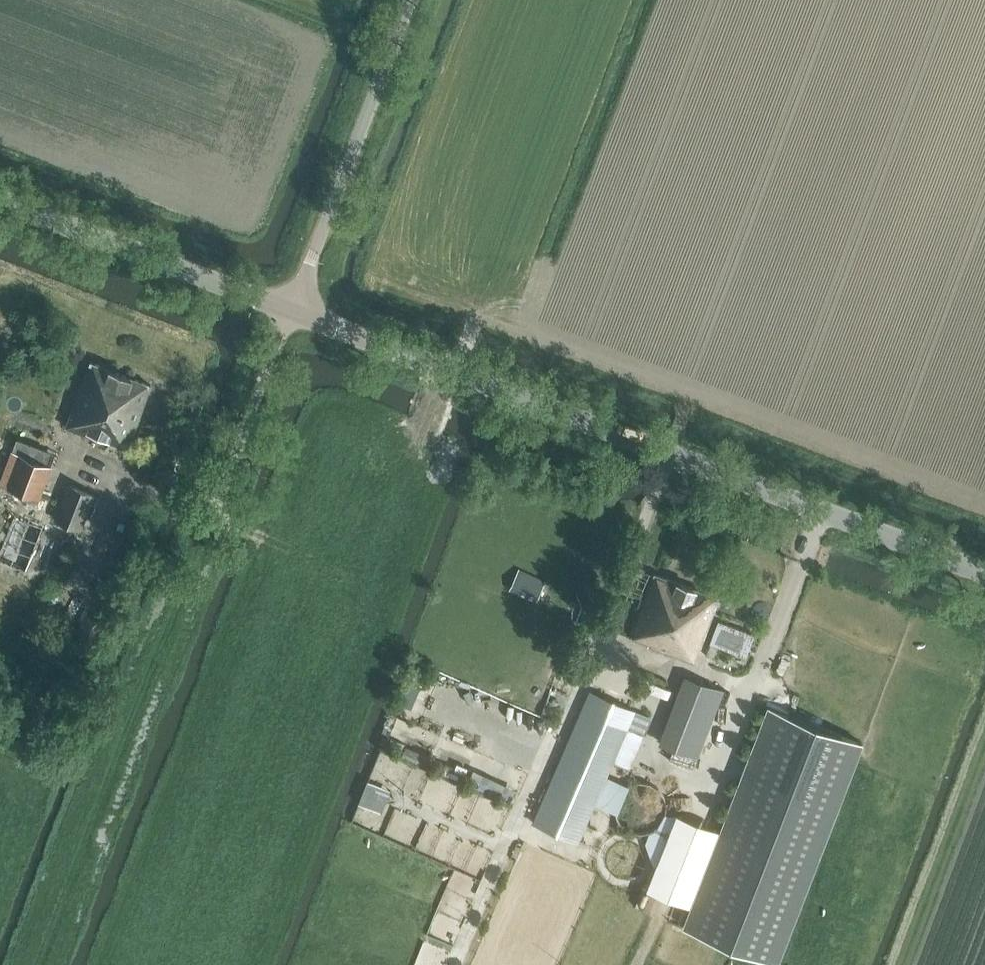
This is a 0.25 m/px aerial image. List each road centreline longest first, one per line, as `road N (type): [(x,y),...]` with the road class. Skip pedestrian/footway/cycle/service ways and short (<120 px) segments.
road 1 (tertiary): [(984,576),(291,307)]
road 2 (unclassified): [(291,307),(409,0)]
road 3 (tertiary): [(291,307),(0,197)]
road 4 (track): [(473,323),(482,316),(692,388),(670,457)]

